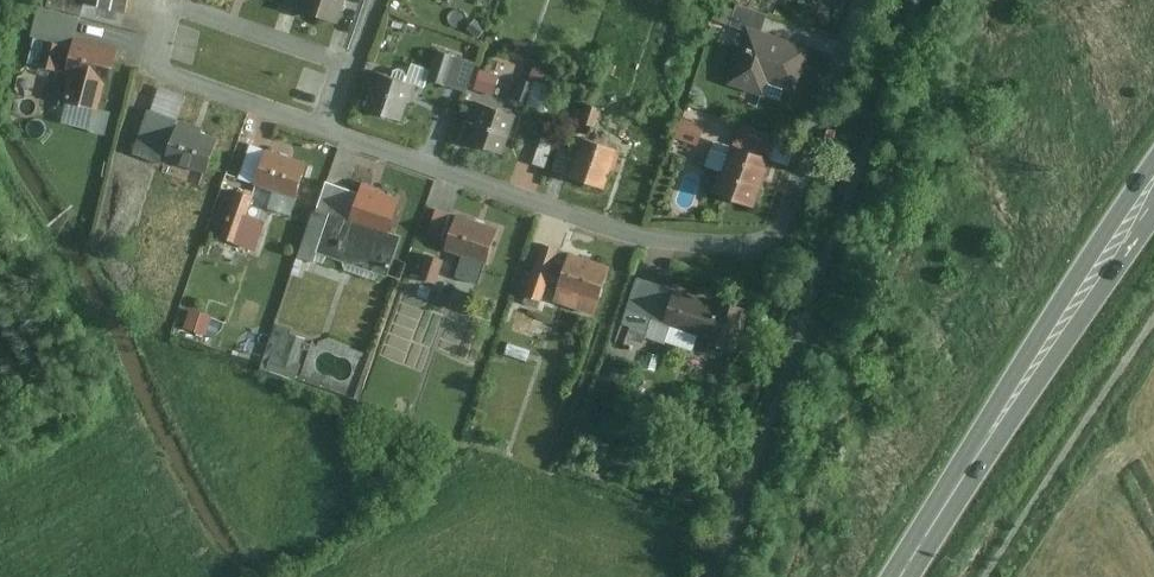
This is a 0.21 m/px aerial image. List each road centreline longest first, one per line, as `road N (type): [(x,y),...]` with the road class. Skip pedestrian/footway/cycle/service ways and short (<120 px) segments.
road 1 (residential): [(376,0),(330,129),(660,240),(703,248),(762,242),(784,220),(867,0)]
road 2 (primary): [(901,576),(1153,198)]

